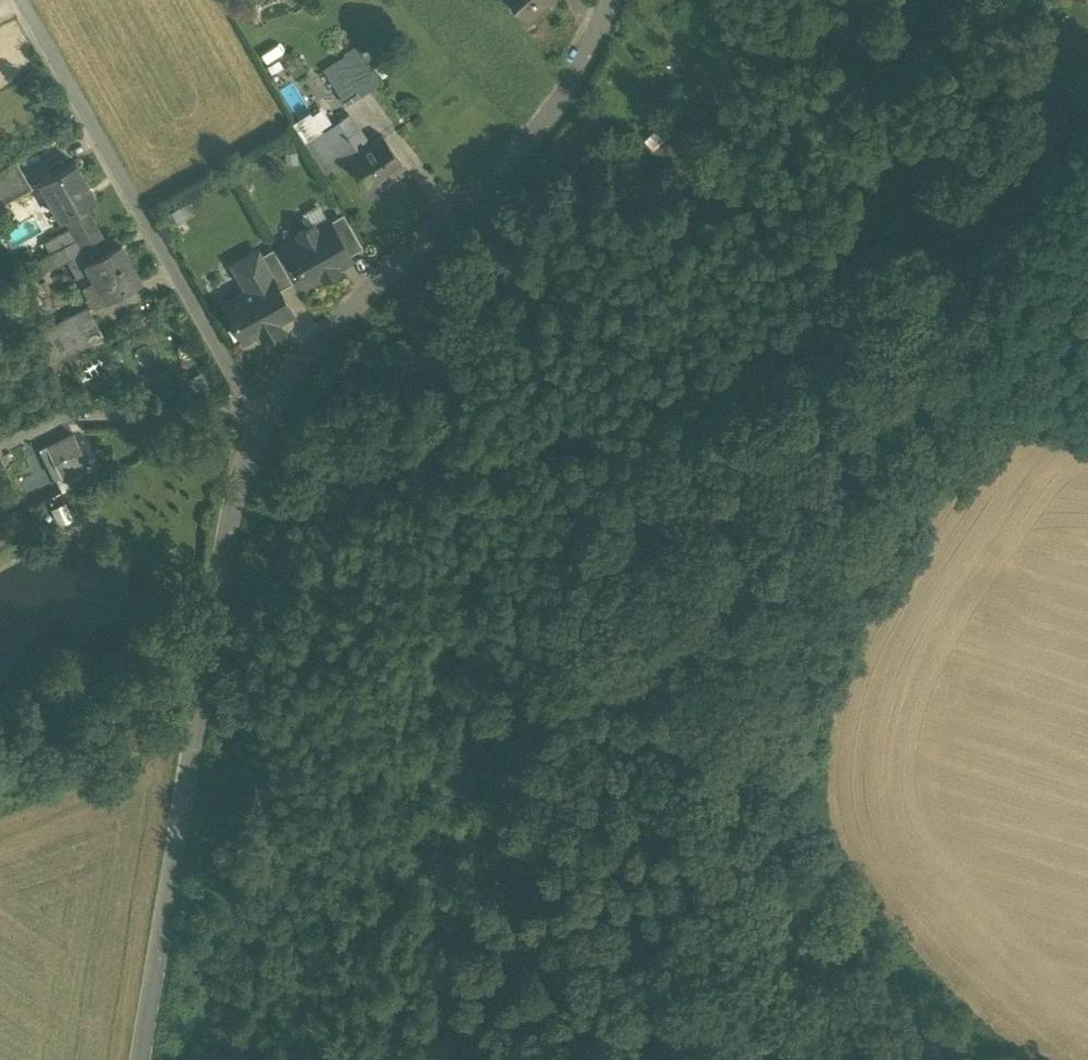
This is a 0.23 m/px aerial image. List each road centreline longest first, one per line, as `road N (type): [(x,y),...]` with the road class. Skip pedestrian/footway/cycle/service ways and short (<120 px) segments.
road 1 (residential): [(259,415),(237,483),(136,1059)]
road 2 (residential): [(612,0),(549,114),(259,415)]
road 3 (residential): [(259,415),(25,0)]
road 4 (residential): [(259,415),(64,418),(0,449)]

